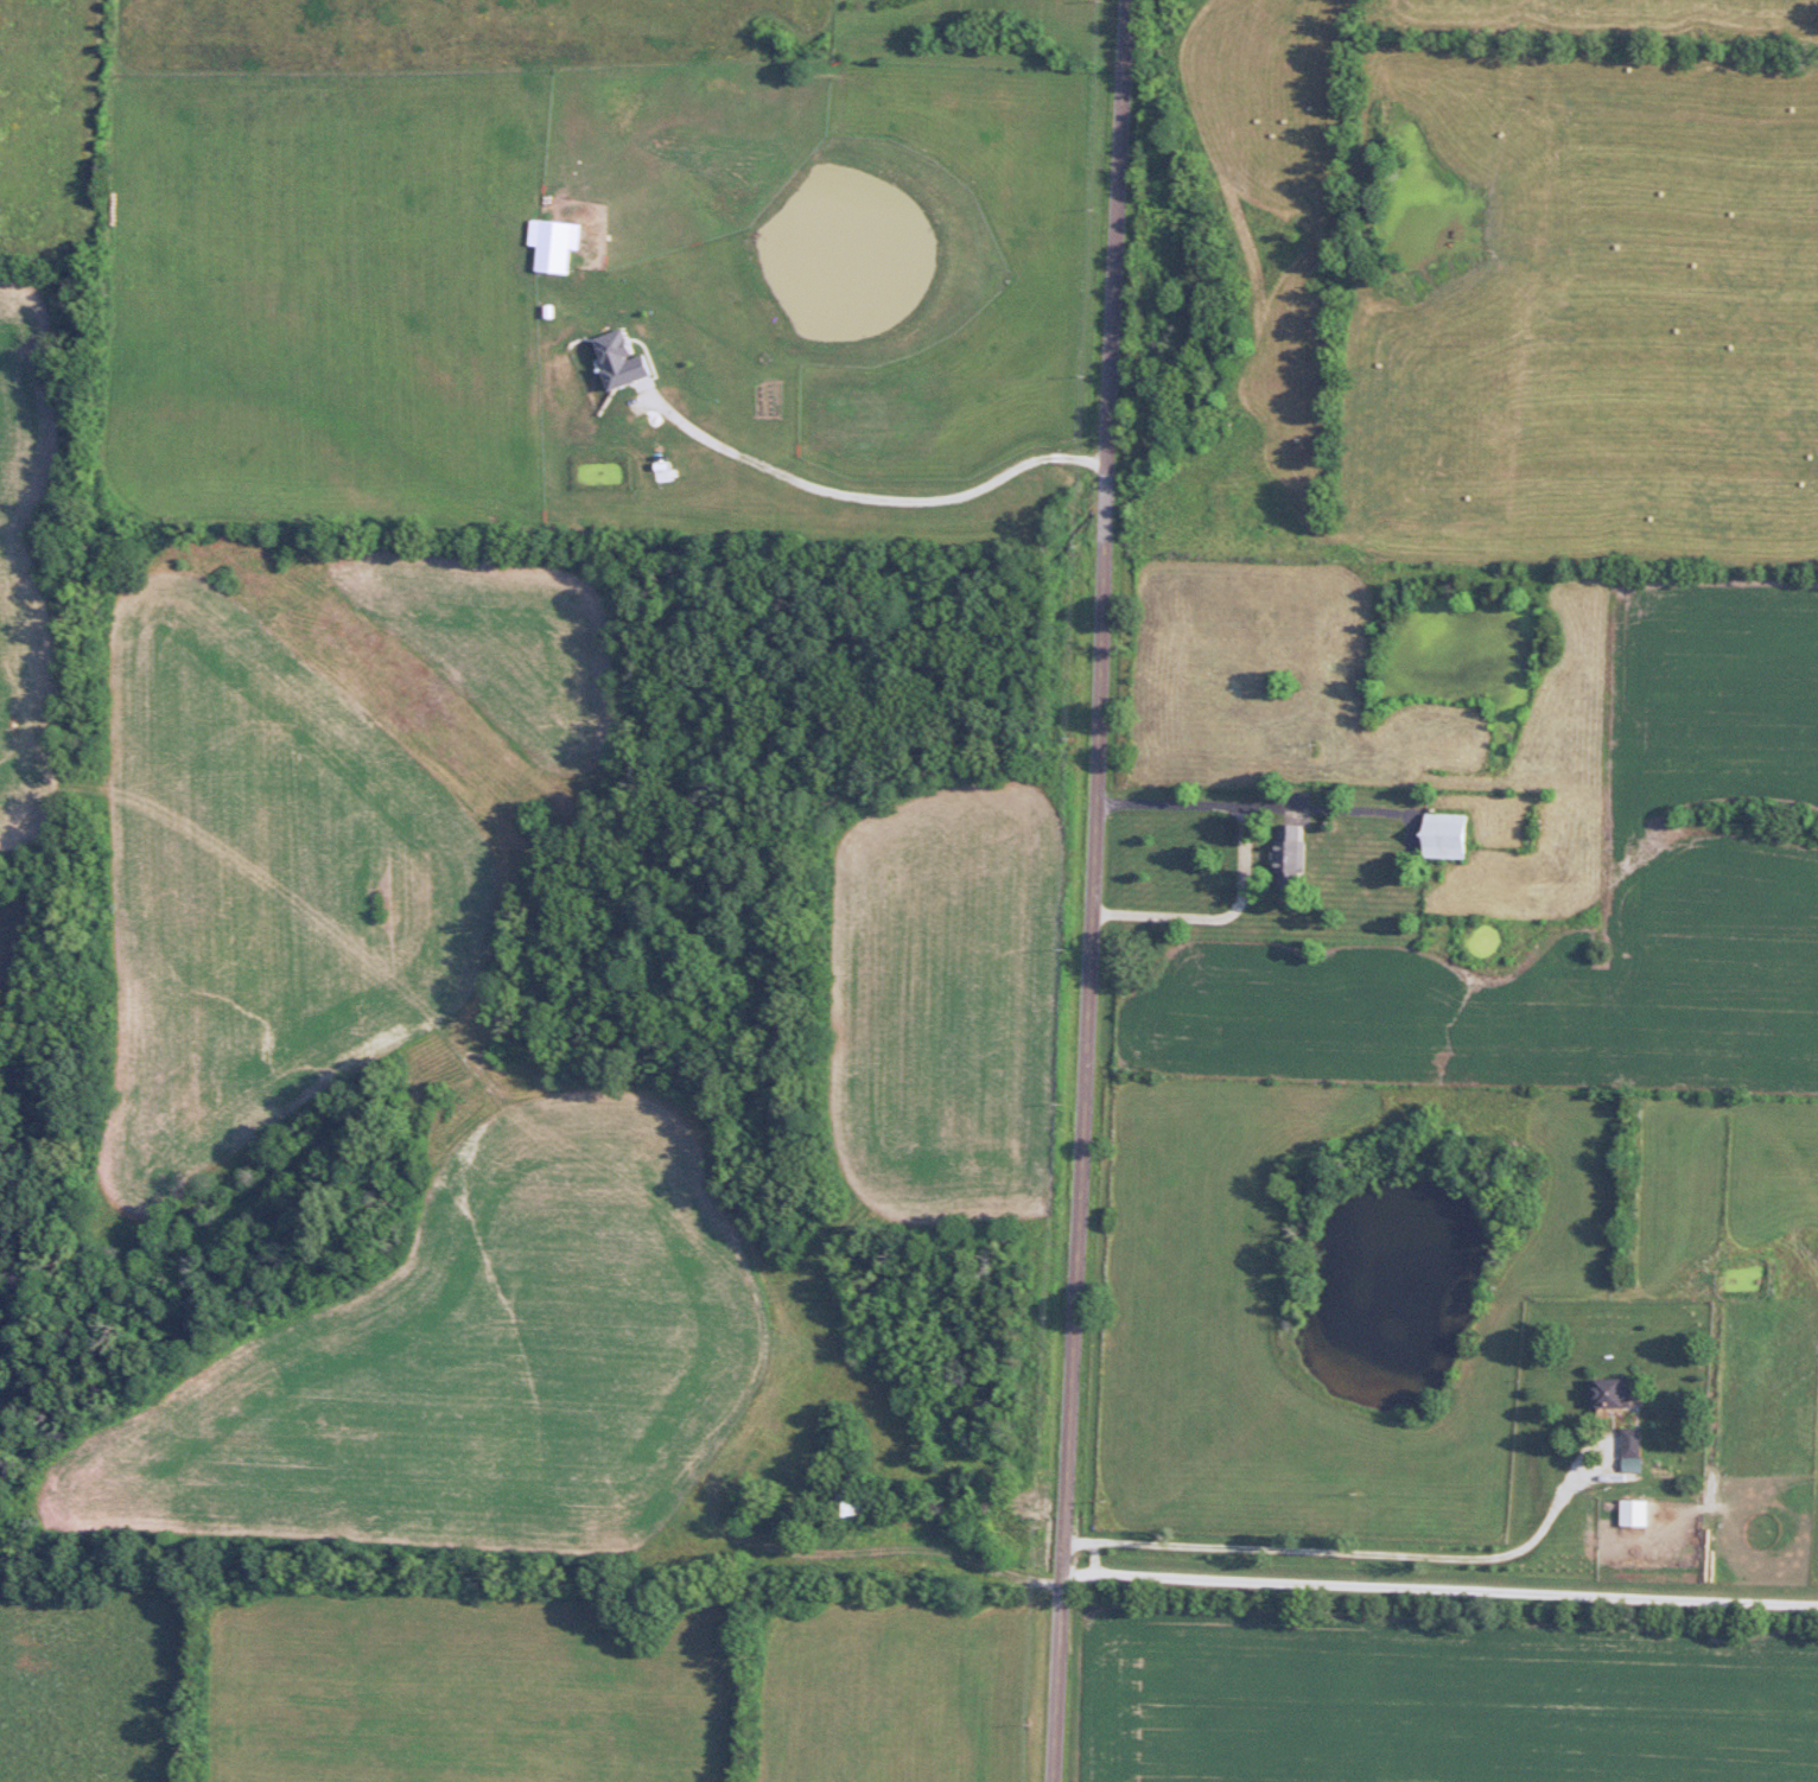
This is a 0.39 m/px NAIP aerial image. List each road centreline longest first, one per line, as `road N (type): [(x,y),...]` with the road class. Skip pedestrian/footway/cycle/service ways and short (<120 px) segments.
road 1 (residential): [(1047,1781),(1126,0)]

